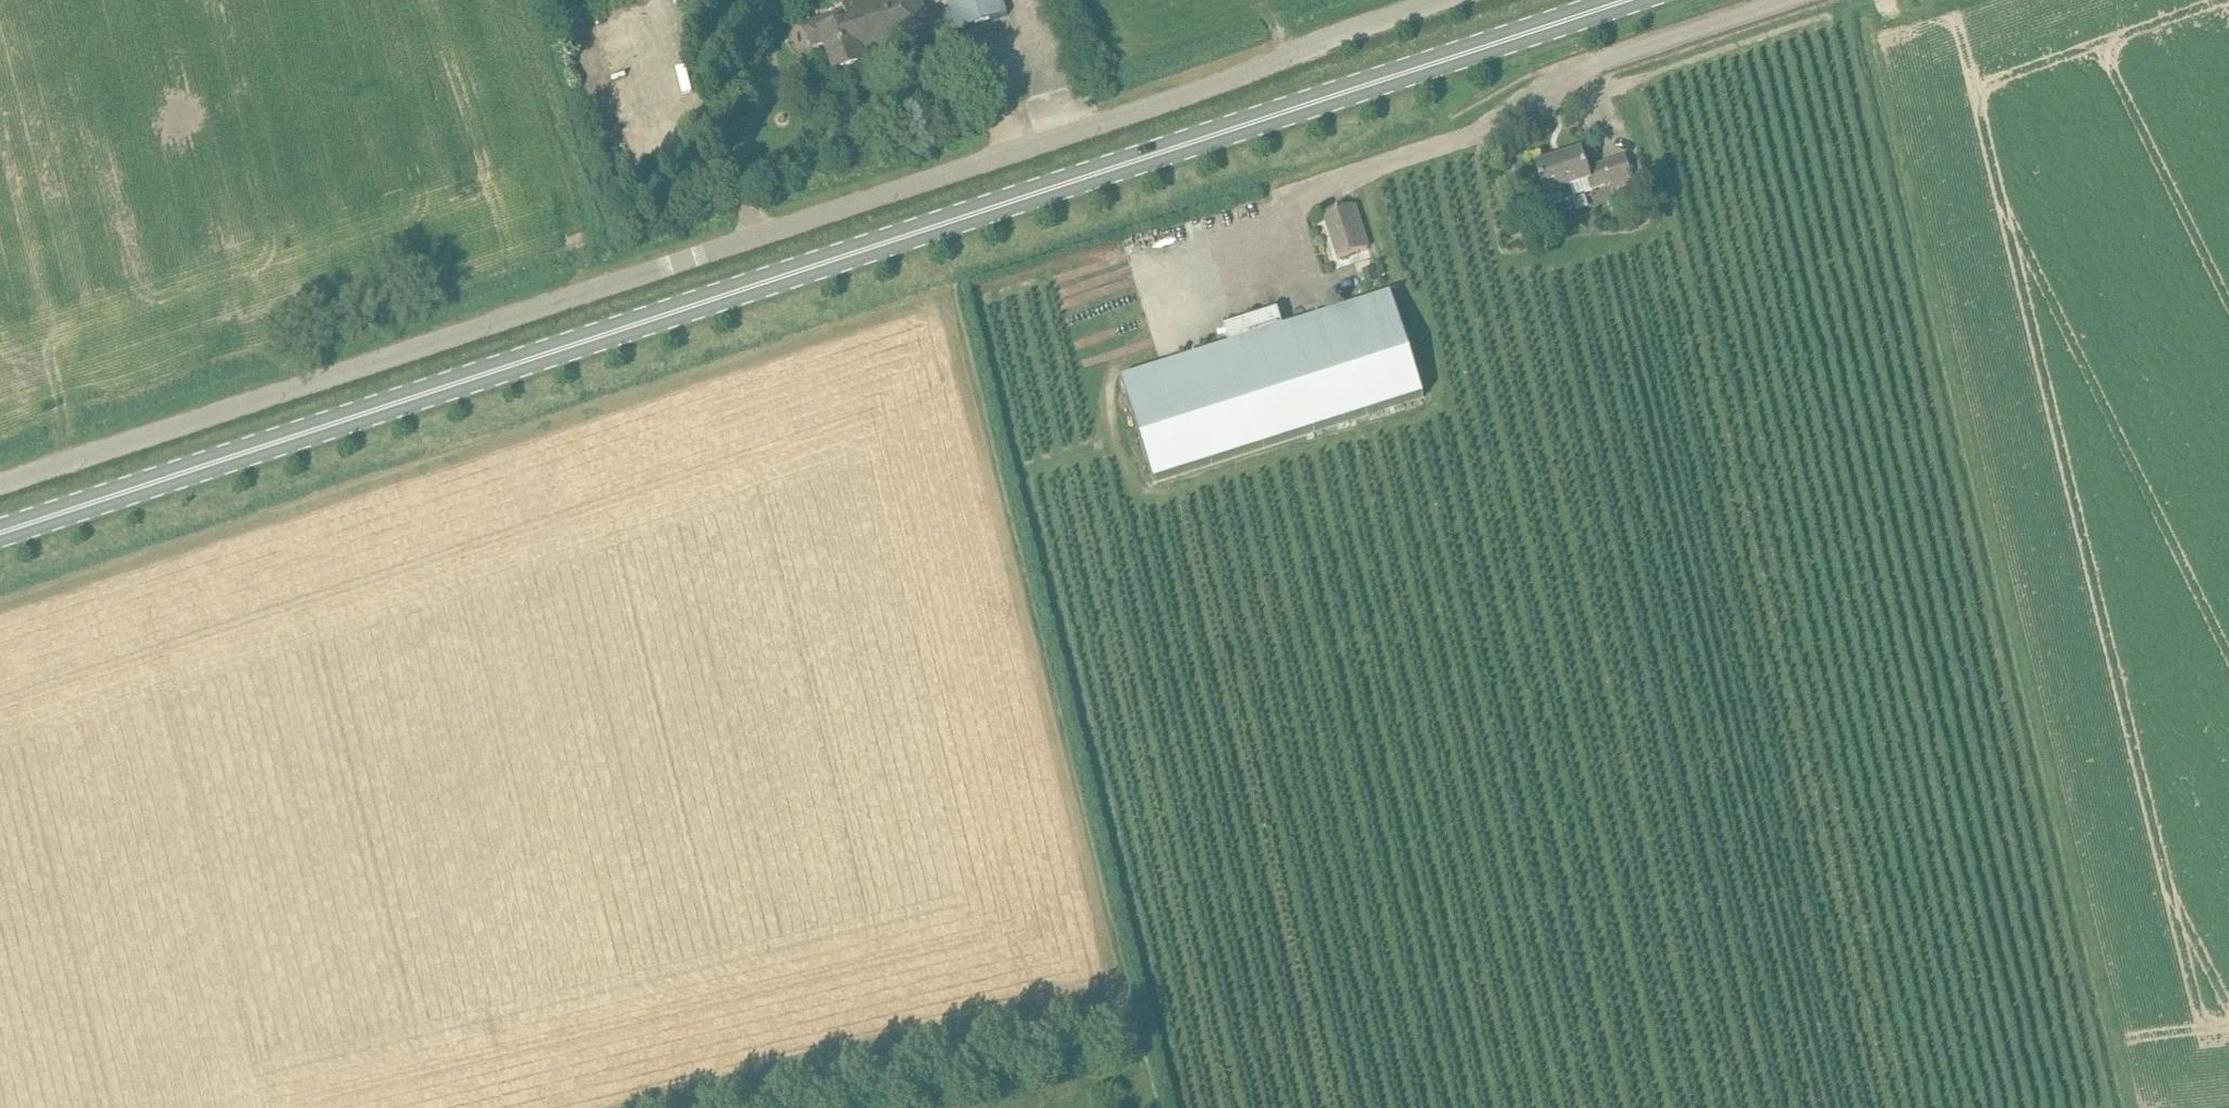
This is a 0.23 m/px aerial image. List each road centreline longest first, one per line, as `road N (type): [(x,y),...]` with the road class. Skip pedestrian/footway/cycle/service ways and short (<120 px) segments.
road 1 (primary): [(0,533),(1628,0)]
road 2 (unclassified): [(0,482),(1440,0)]
road 3 (unclassified): [(1783,0),(1594,62),(1564,108),(1281,204)]

